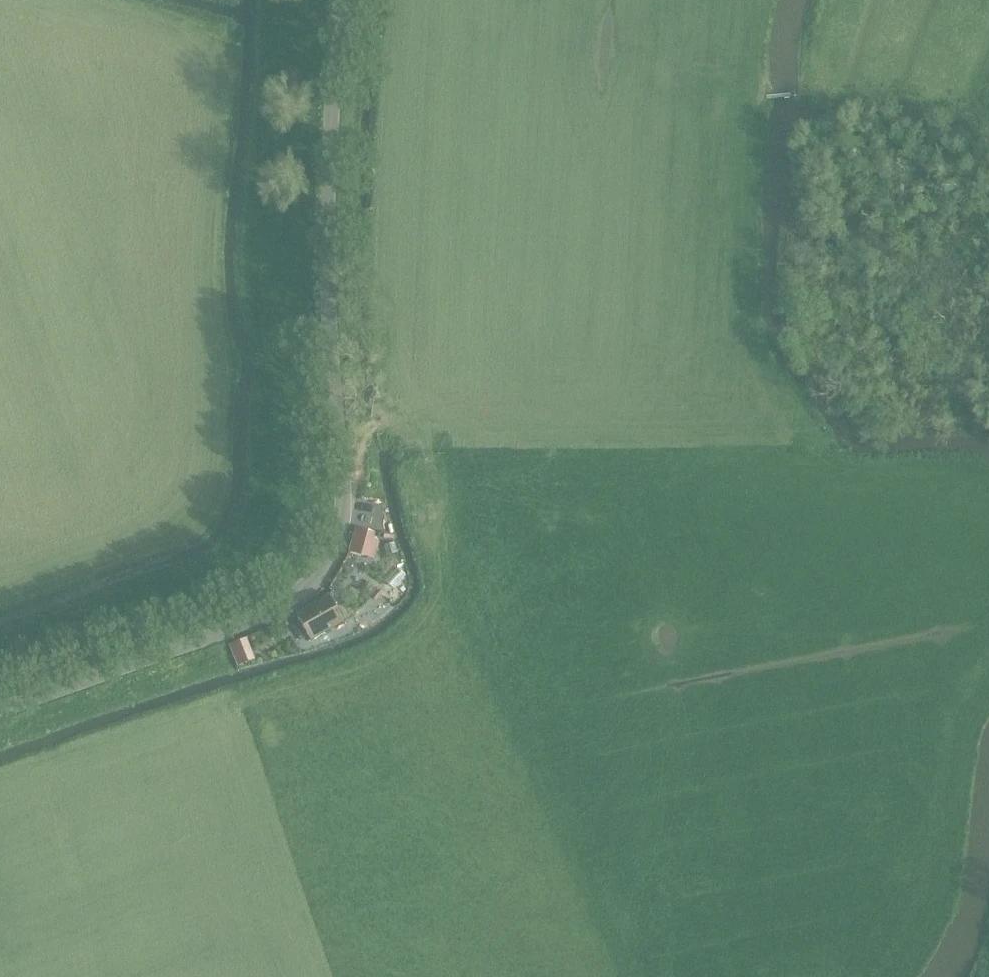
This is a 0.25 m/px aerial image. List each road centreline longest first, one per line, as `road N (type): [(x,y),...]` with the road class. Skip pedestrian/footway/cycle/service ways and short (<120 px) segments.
road 1 (unclassified): [(0,709),(278,605),(320,573),(341,531),(330,204),(340,0)]

